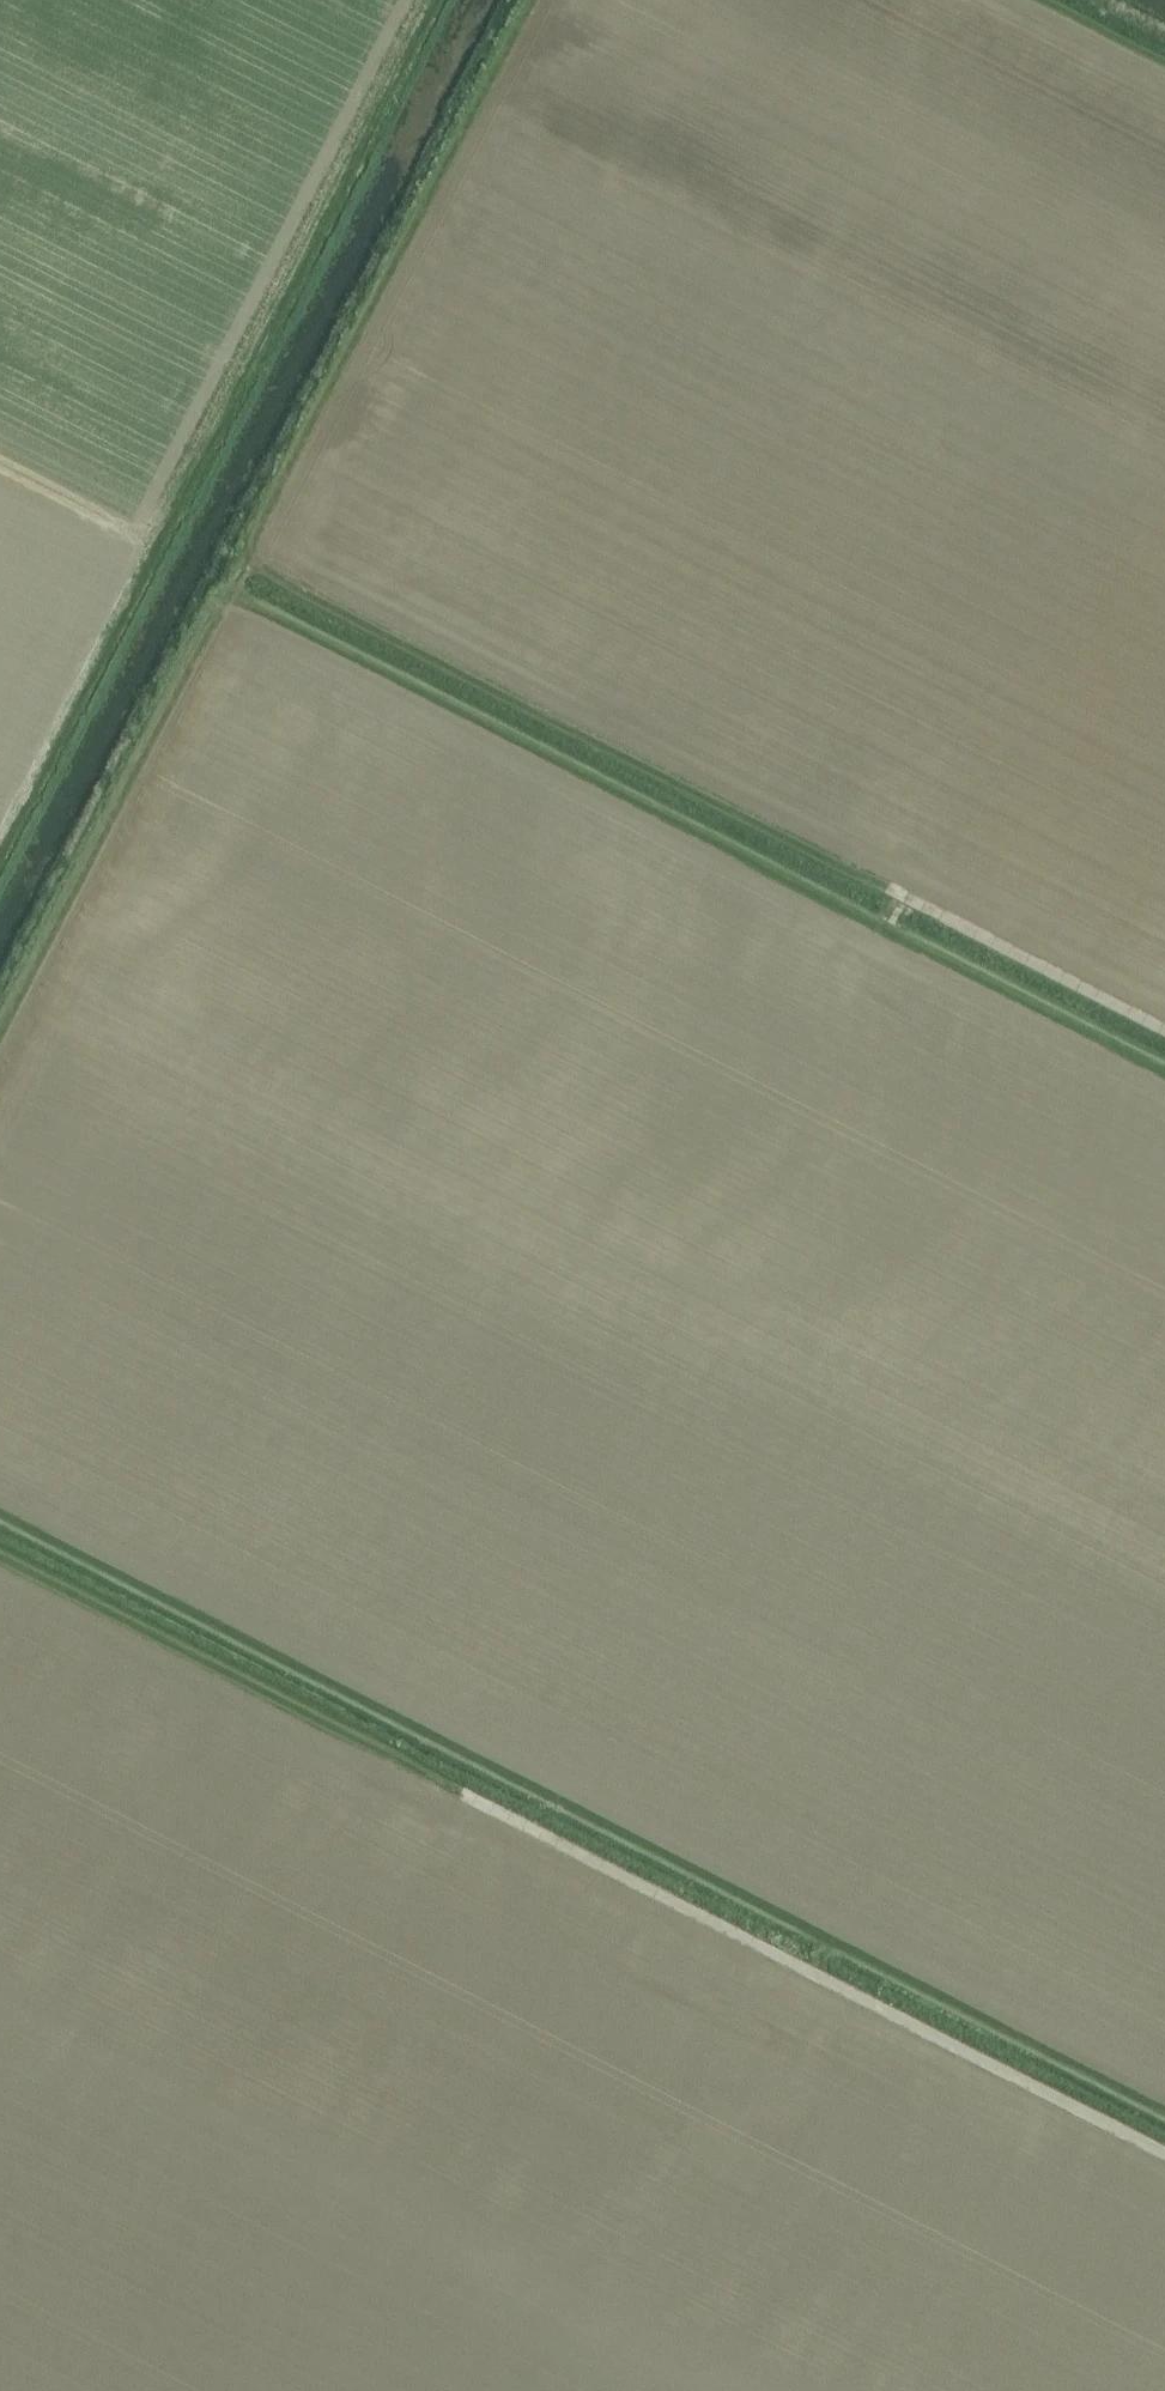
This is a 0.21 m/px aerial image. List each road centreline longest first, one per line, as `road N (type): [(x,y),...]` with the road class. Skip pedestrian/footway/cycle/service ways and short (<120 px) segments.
road 1 (track): [(1164,2153),(469,1797)]
road 2 (track): [(894,893),(1164,1032)]

